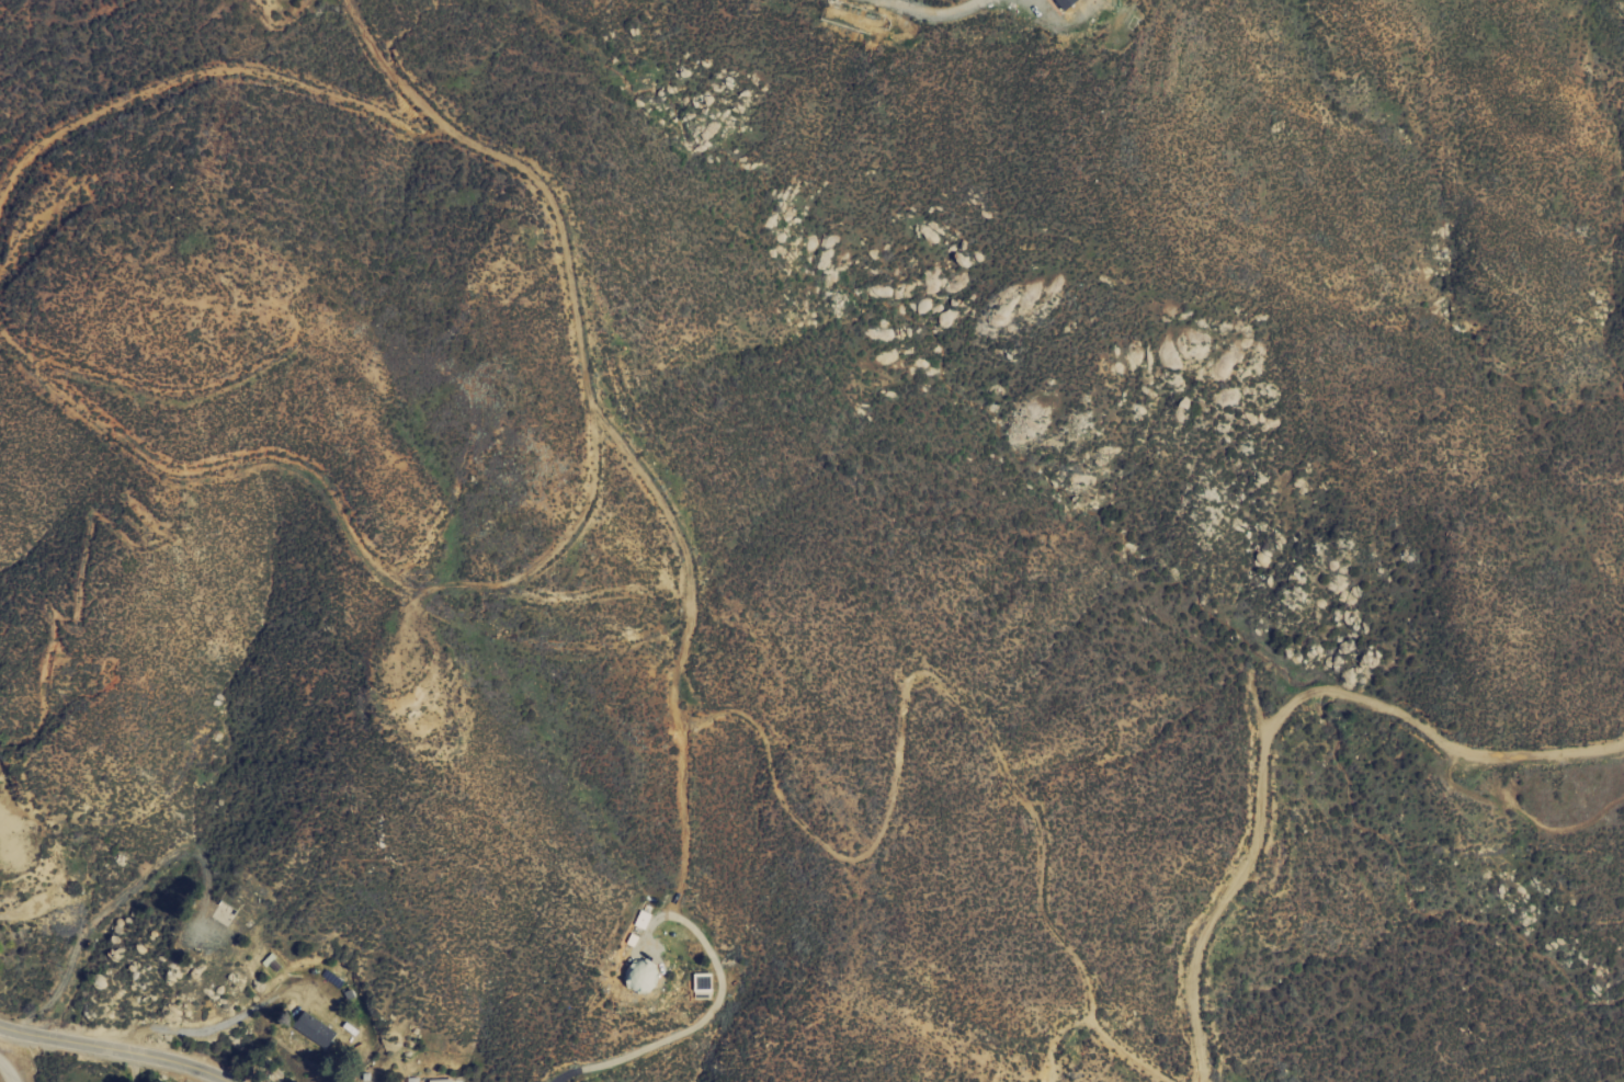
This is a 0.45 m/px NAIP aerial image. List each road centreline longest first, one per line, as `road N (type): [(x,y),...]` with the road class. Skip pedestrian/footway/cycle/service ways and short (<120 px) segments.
road 1 (residential): [(1623,745),(1463,761),(1413,726),(1338,697),(1309,696),(1267,729),(1259,847),(1206,920),(1191,972),(1204,1081)]
road 2 (tertiary): [(229,1081),(164,1058),(0,1028)]
road 3 (residential): [(559,1081),(671,1040),(708,1015),(718,983)]

